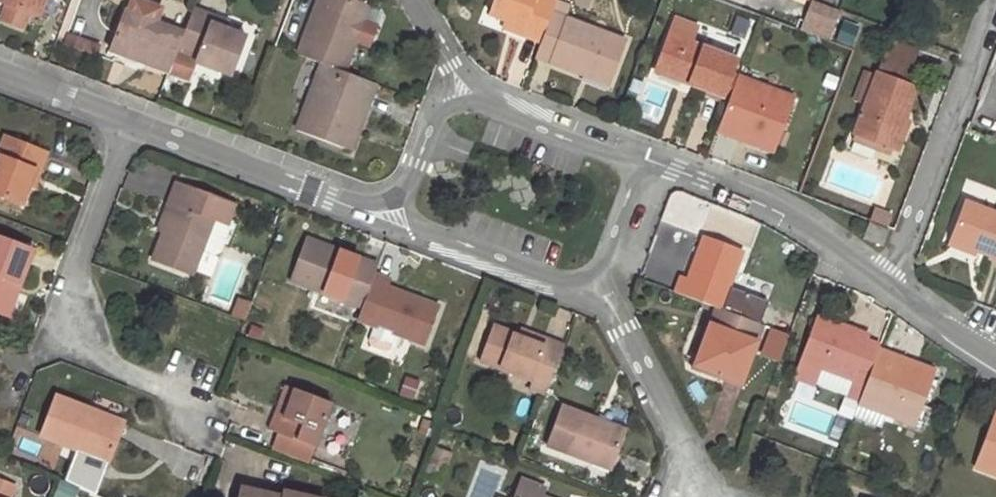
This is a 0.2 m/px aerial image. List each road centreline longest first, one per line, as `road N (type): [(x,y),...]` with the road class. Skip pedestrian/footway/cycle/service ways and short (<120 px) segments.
road 1 (residential): [(995,362),(783,216),(649,159),(620,157)]
road 2 (residential): [(0,74),(330,200)]
road 3 (residential): [(432,237),(569,284),(593,278),(606,266),(633,189),(620,157)]
road 4 (residential): [(620,157),(501,109)]

